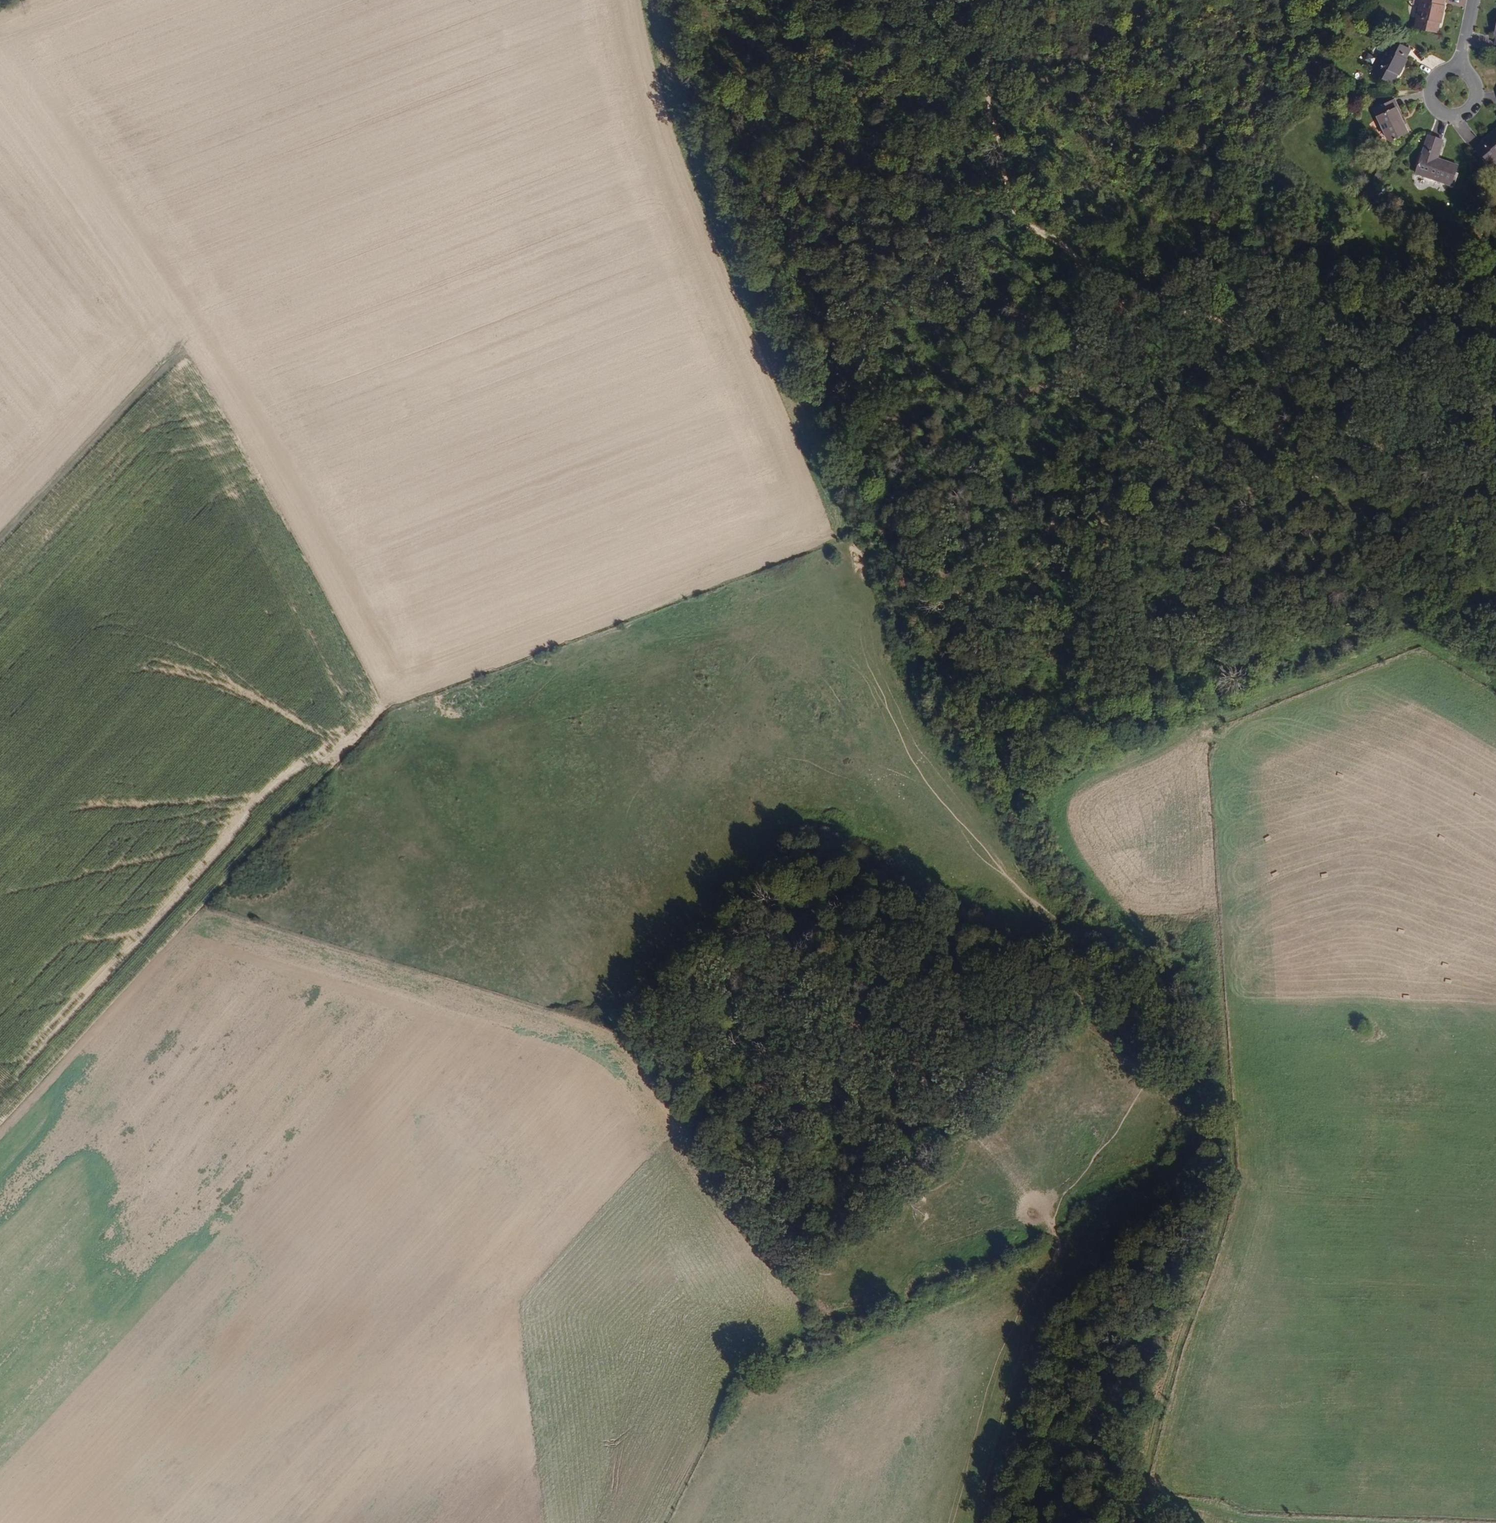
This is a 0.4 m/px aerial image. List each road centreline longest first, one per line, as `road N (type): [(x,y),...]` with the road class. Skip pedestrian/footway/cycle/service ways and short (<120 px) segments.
road 1 (track): [(1495,442),(1308,470),(1290,439),(1281,392),(1222,326),(1163,316),(1096,277),(1027,208),(990,0)]
road 2 (track): [(0,544),(161,373),(0,125)]

